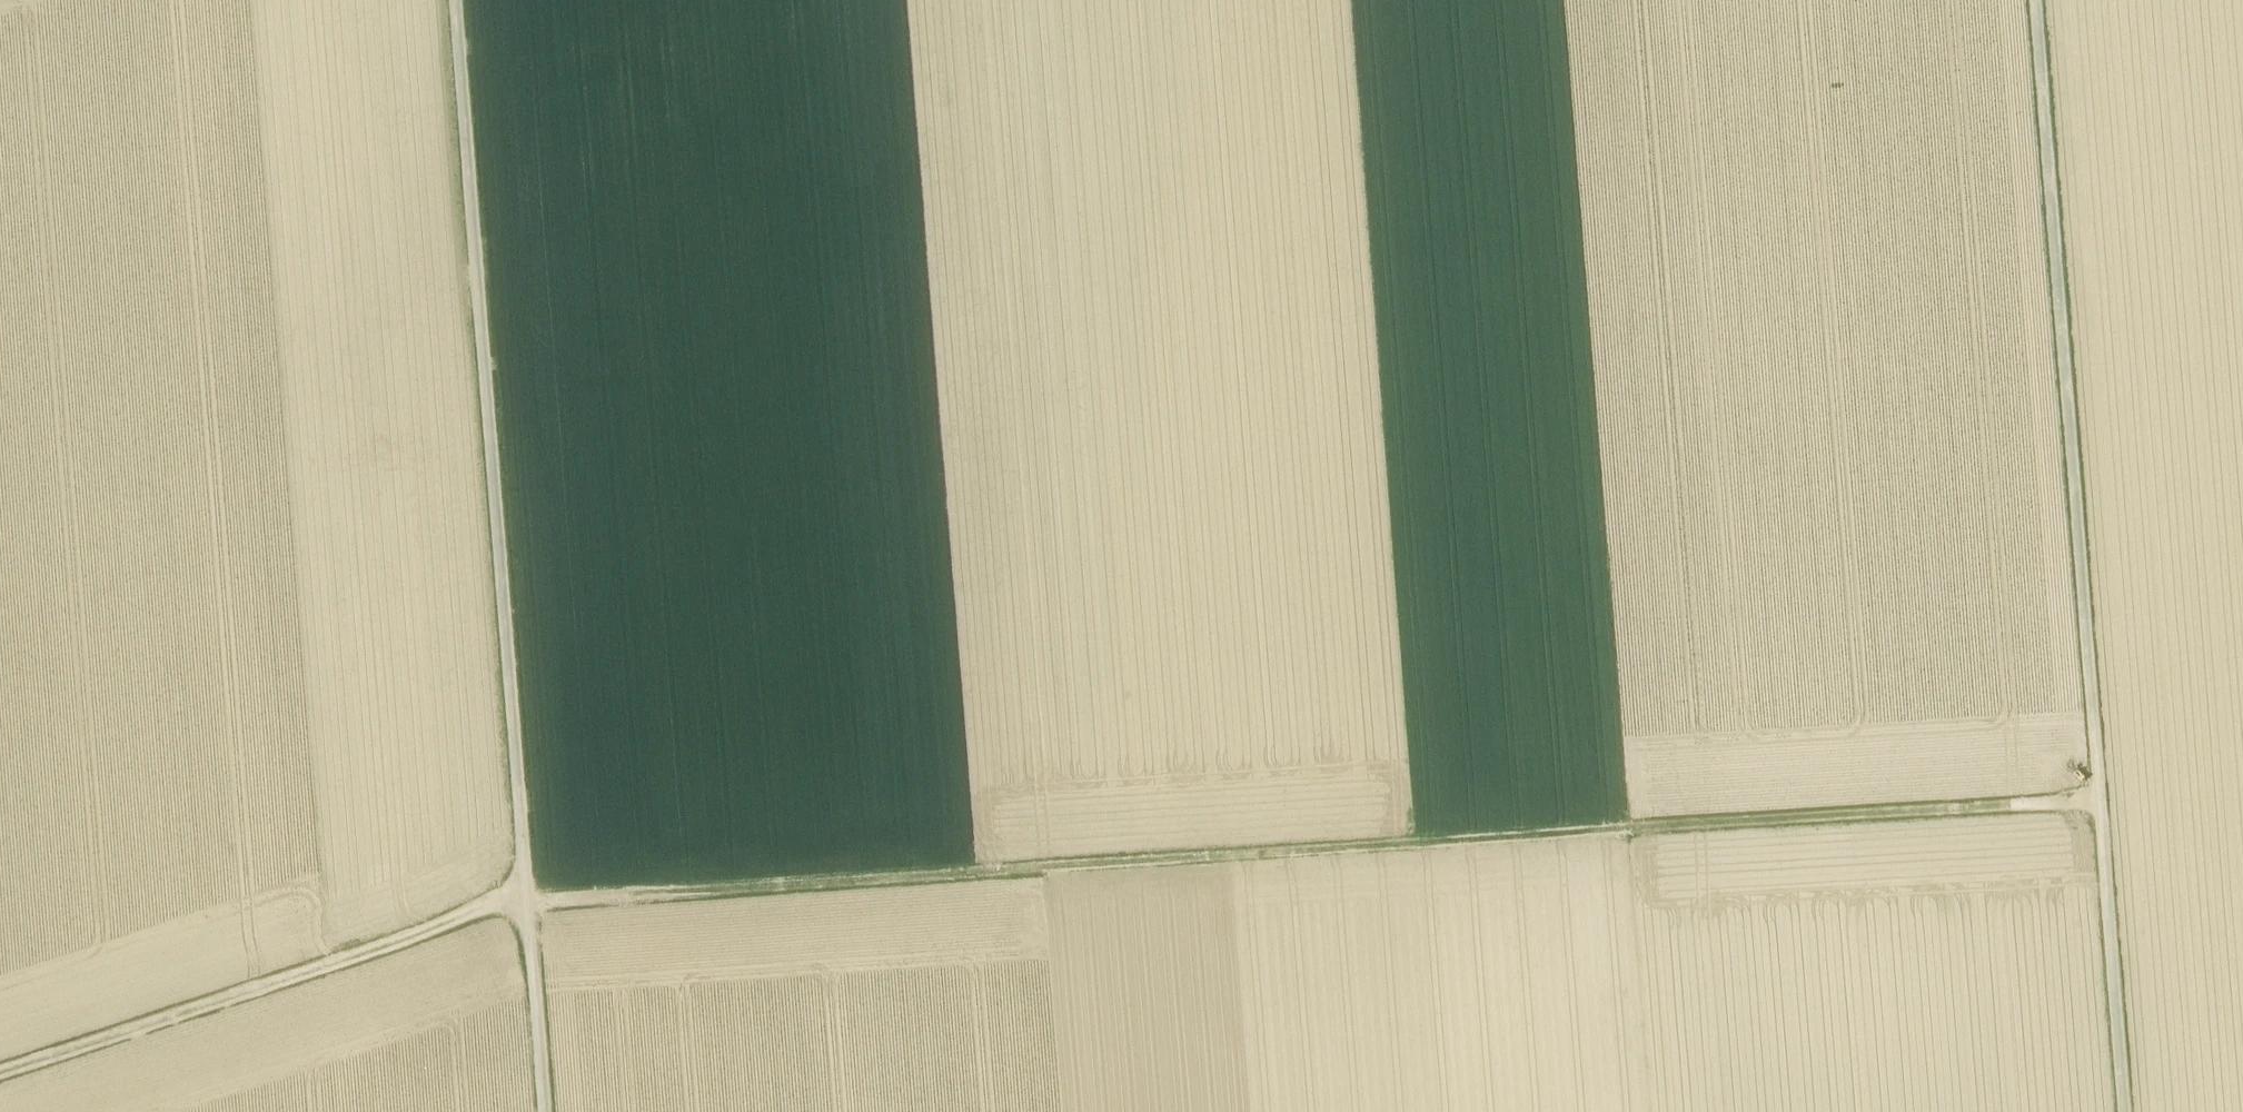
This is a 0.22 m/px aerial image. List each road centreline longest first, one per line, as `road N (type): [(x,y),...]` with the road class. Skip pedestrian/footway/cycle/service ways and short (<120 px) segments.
road 1 (track): [(2099,799),(526,899)]
road 2 (track): [(543,1111),(457,0)]
road 3 (track): [(2035,0),(2099,799)]
road 4 (track): [(0,1072),(526,899)]
road 5 (track): [(2099,799),(2124,1111)]

